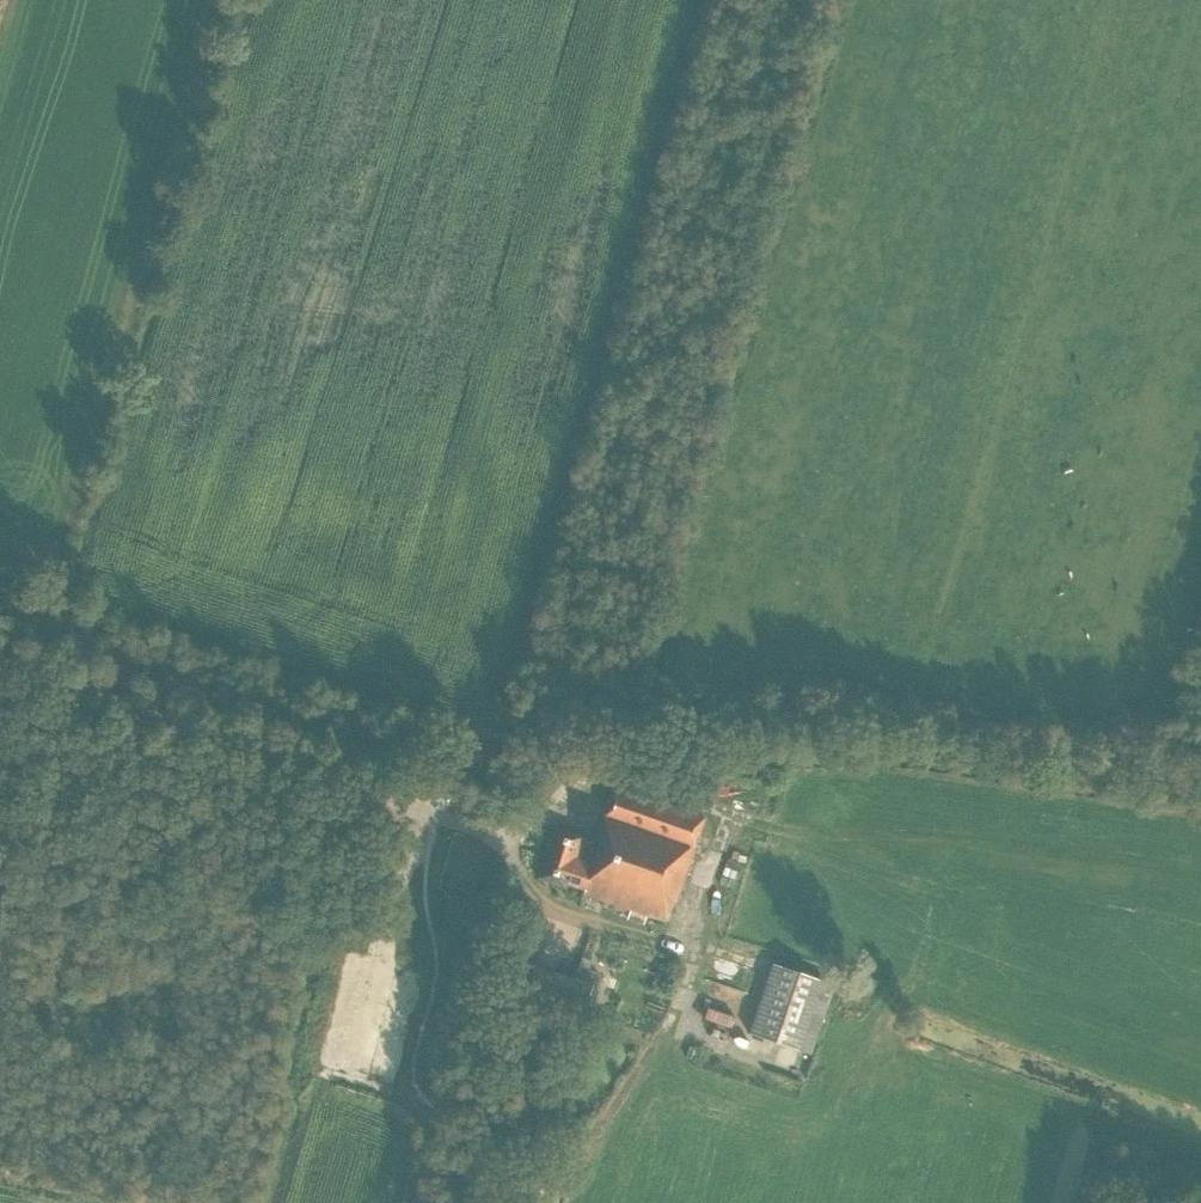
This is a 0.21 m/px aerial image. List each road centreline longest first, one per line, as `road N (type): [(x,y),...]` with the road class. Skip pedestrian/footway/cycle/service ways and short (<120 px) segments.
road 1 (unclassified): [(437,821),(0,669)]

